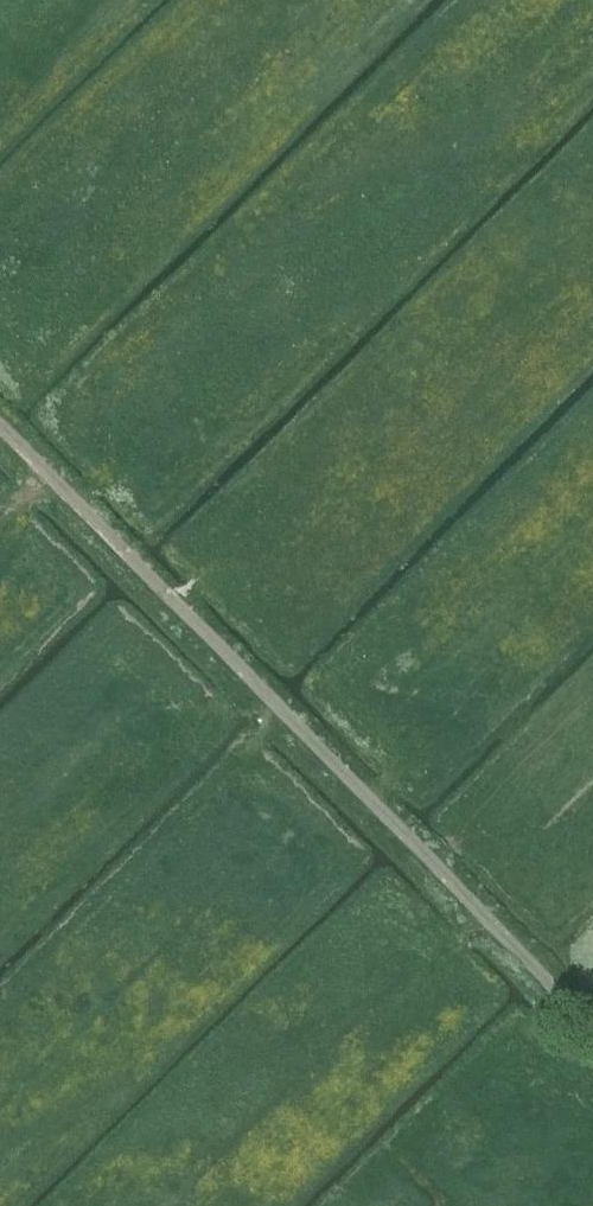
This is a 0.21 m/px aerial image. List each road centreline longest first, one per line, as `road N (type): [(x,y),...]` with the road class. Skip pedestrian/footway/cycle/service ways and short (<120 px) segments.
road 1 (unclassified): [(592,1026),(0,429)]

